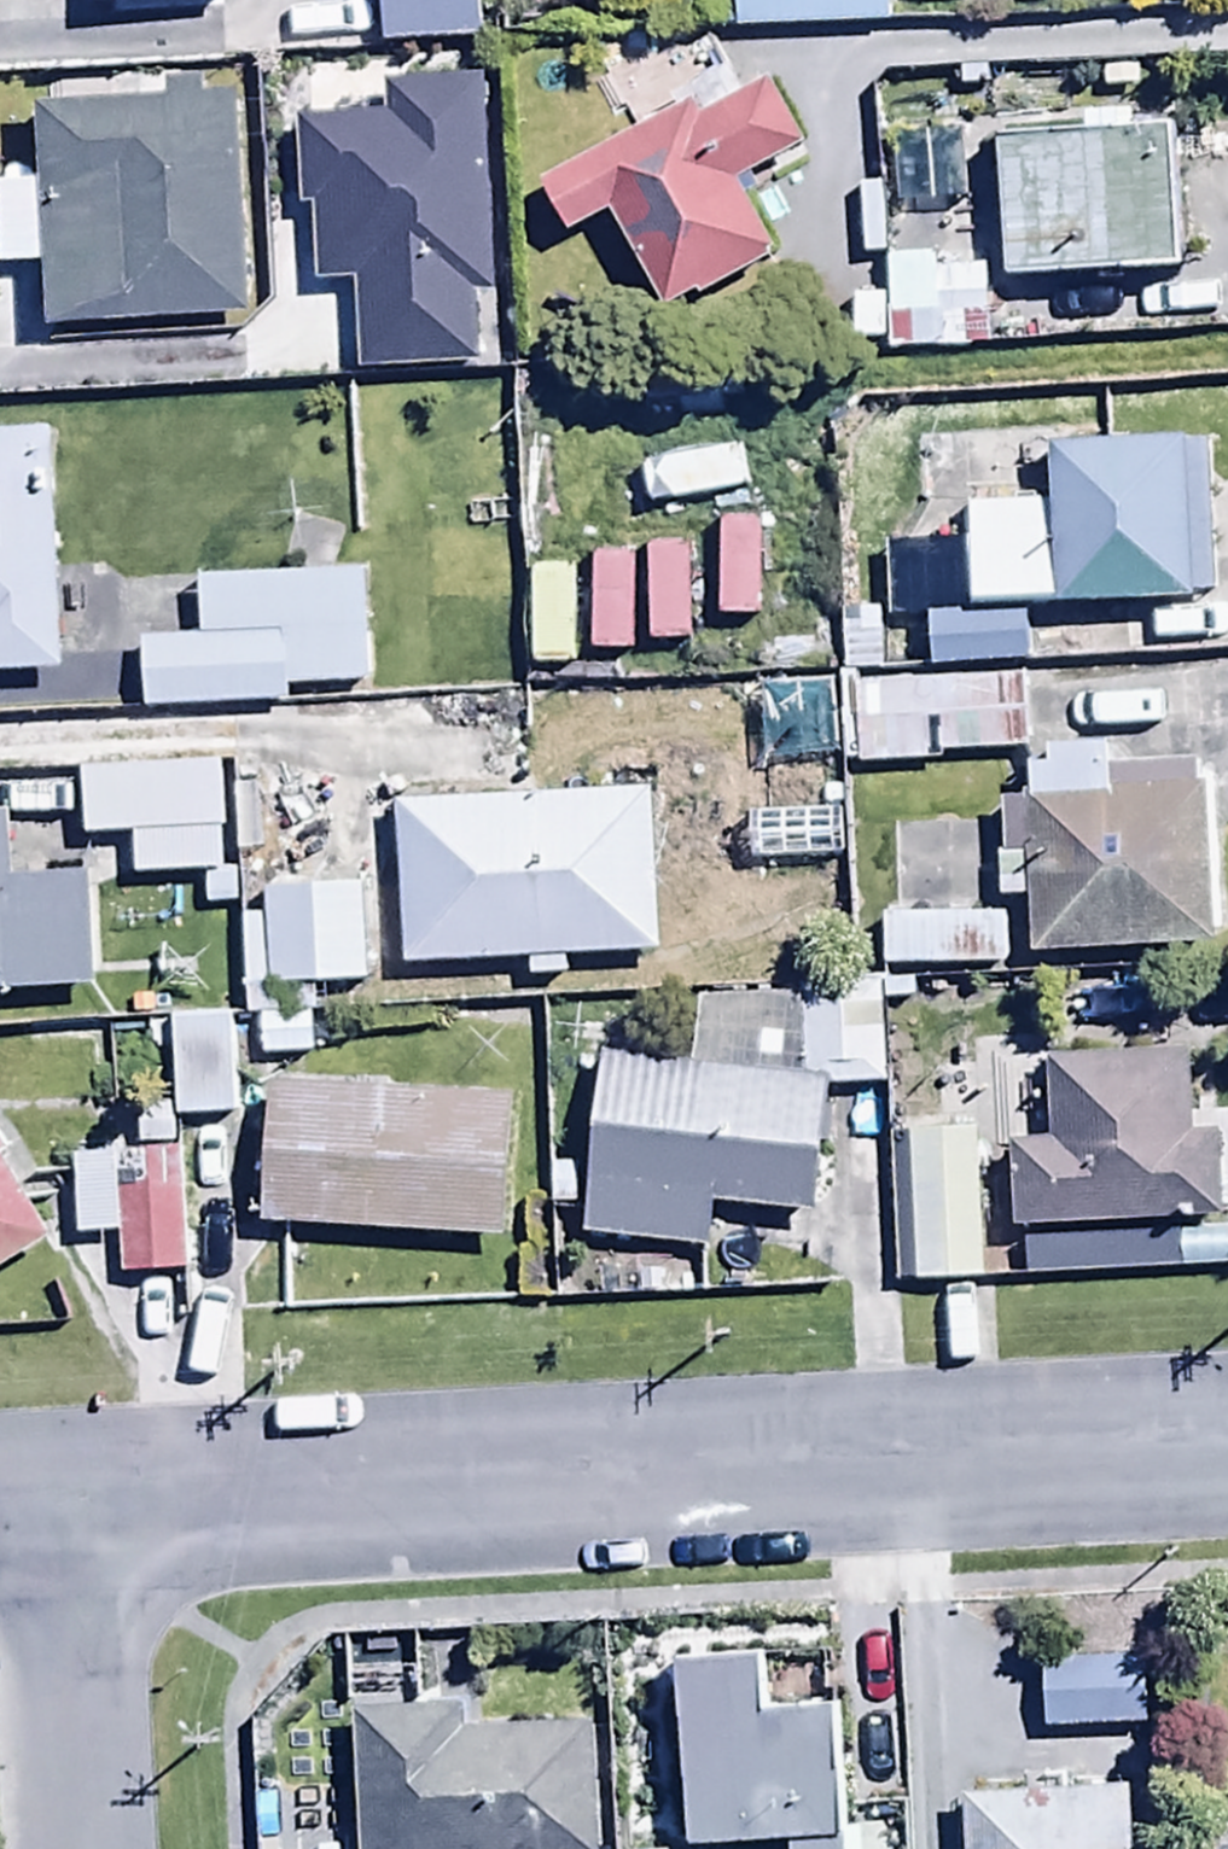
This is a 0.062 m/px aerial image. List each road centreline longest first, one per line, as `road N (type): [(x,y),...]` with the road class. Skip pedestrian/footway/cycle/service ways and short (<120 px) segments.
road 1 (residential): [(1227,1451),(66,1505)]
road 2 (residential): [(66,1505),(80,1848)]

